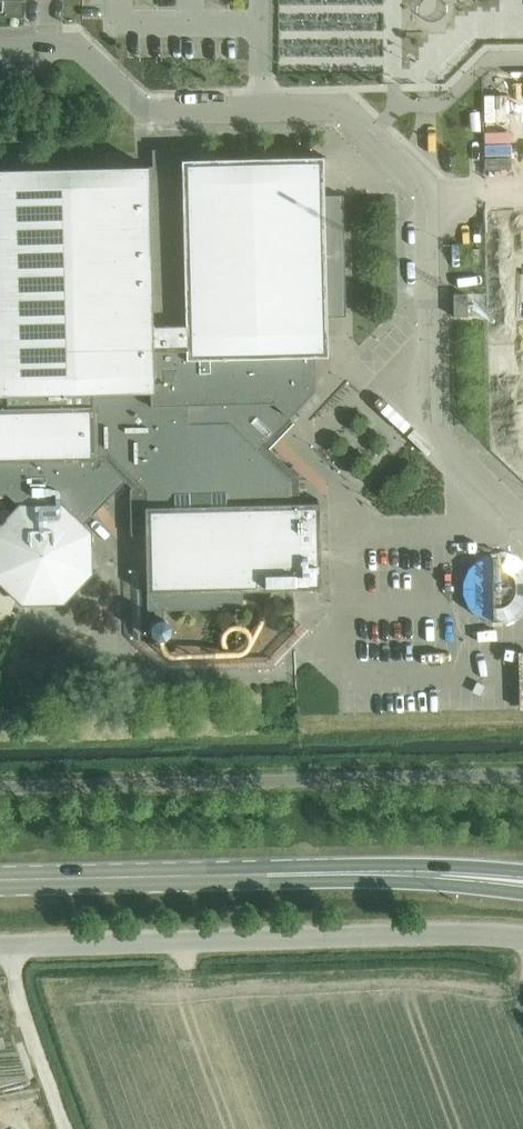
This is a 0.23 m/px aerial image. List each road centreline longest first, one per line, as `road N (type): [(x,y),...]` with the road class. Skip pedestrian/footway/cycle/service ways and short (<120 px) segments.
road 1 (unclassified): [(45,42),(79,47),(146,112),(341,107),(426,190),(432,433),(522,524)]
road 2 (unclassified): [(0,946),(522,938)]
road 3 (primary): [(0,878),(358,873)]
road 4 (track): [(68,1128),(9,946)]
road 5 (primary): [(358,873),(522,892)]
road 6 (primary): [(522,871),(358,873)]

